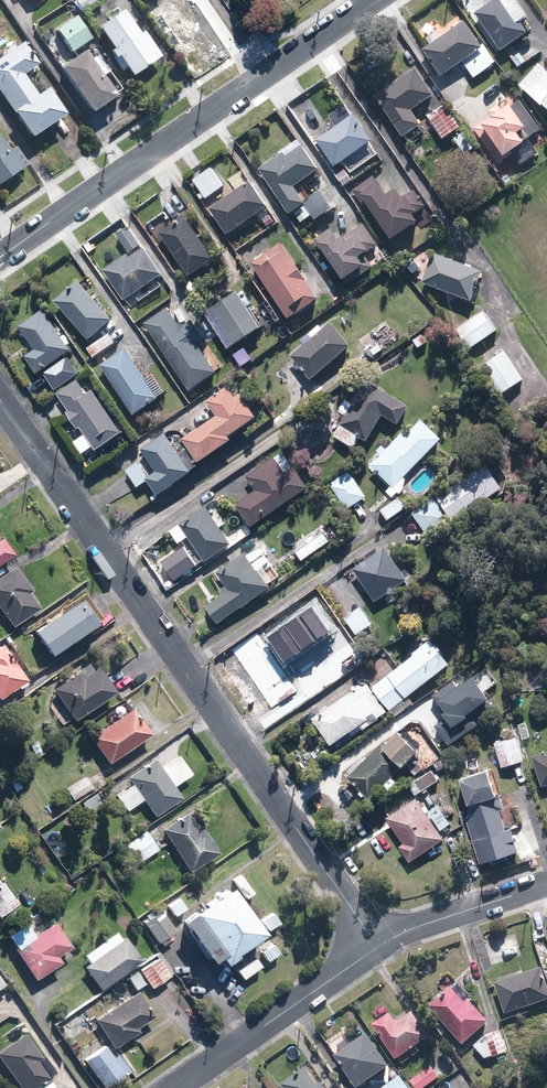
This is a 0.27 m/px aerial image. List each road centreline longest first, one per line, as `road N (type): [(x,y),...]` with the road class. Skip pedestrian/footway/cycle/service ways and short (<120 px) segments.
road 1 (residential): [(380,946),(0,398)]
road 2 (residential): [(377,0),(0,259)]
road 3 (residential): [(380,946),(177,1087)]
road 4 (residential): [(546,884),(405,929),(380,946)]

